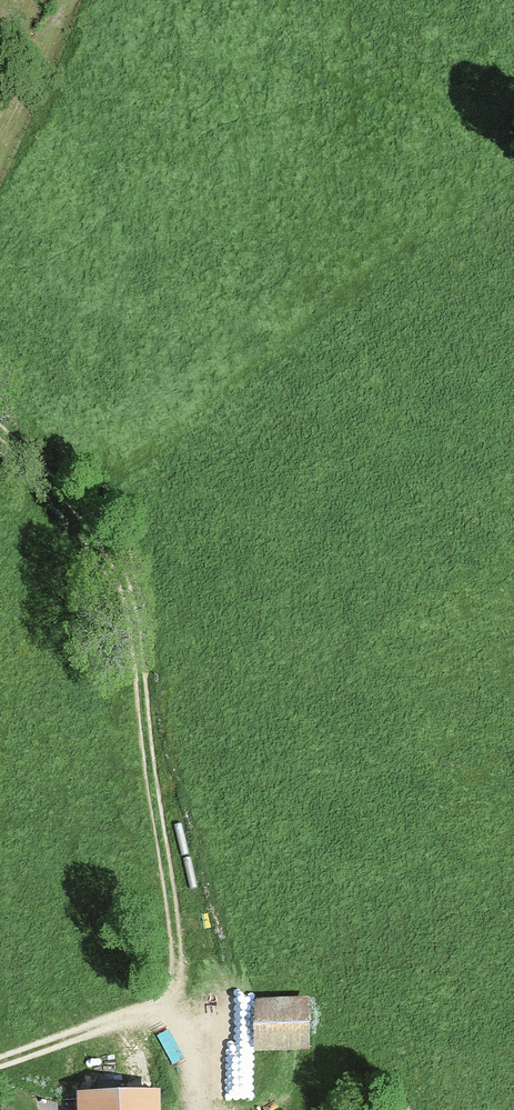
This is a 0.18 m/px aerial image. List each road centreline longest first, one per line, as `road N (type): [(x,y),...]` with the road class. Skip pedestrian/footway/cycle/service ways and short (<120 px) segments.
road 1 (track): [(0,428),(94,534),(131,611),(176,939),(169,1003),(197,1109)]
road 2 (track): [(70,0),(60,49),(0,163)]
road 3 (track): [(169,1003),(0,1061)]

